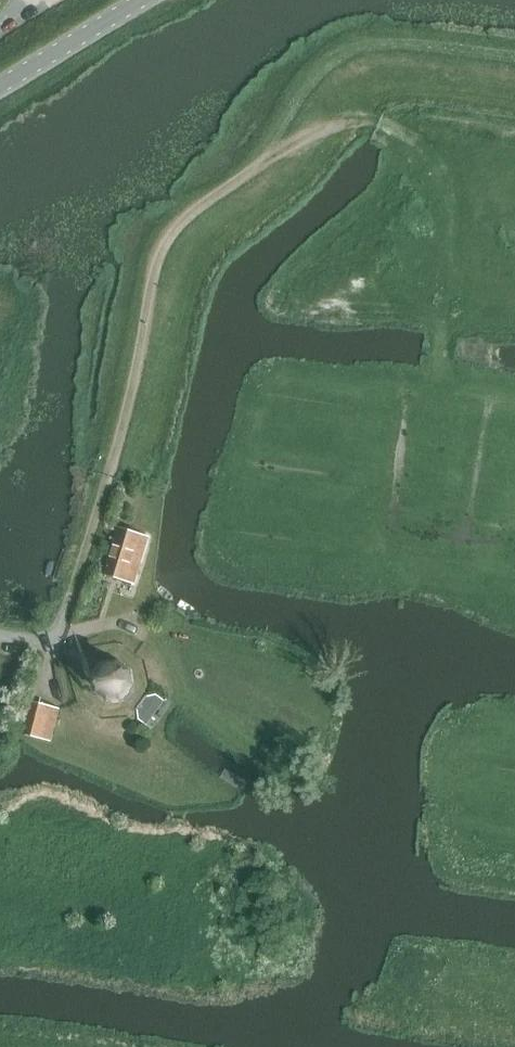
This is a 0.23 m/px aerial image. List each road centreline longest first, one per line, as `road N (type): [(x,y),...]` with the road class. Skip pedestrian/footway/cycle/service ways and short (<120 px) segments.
road 1 (track): [(63,617),(123,425),(164,247),(201,205),(262,162)]
road 2 (track): [(262,162),(322,132),(368,121),(444,160),(458,206),(440,367)]
road 3 (tertiary): [(145,0),(0,87)]

